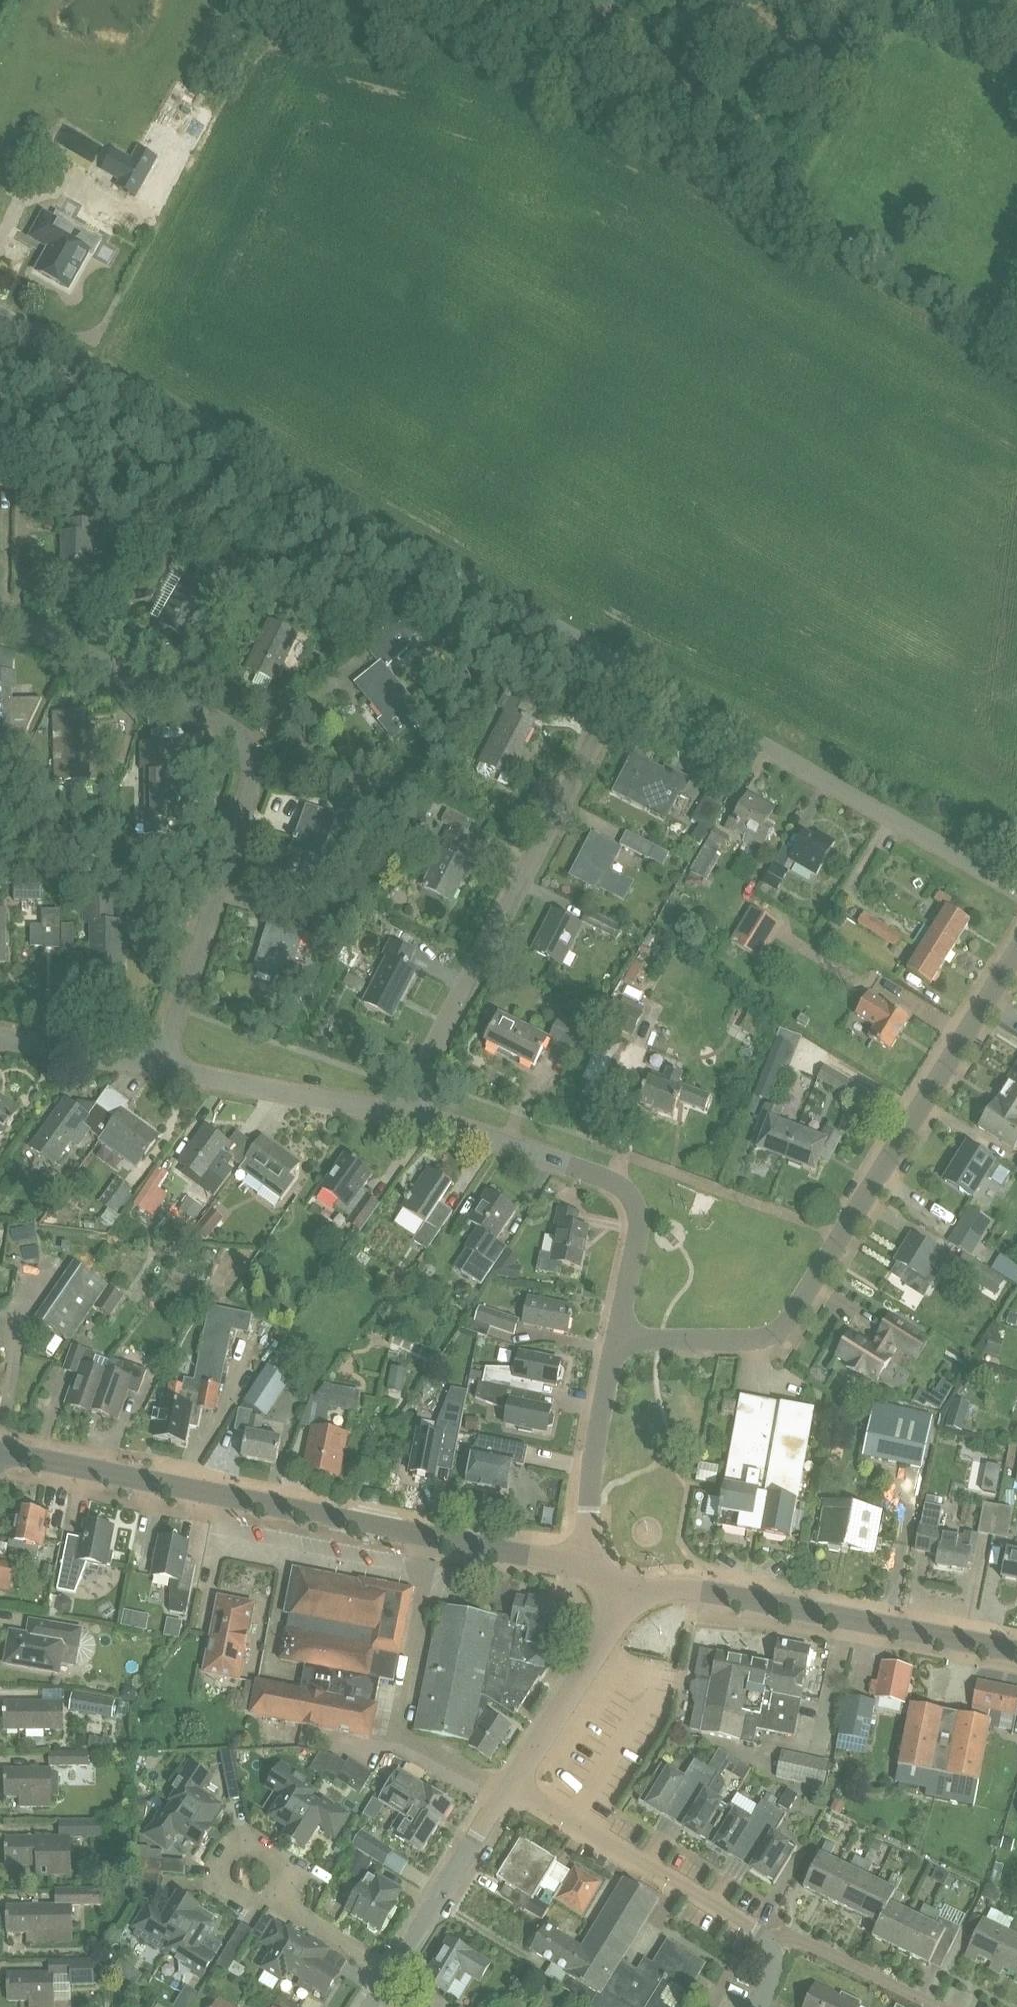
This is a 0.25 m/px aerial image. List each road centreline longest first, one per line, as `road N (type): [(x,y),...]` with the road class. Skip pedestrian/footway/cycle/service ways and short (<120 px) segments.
road 1 (unclassified): [(618,660),(0,313)]
road 2 (residential): [(158,1069),(252,785),(247,745),(232,728),(0,613)]
road 3 (residential): [(615,1340),(750,1340),(784,1323),(1016,949)]
road 4 (primary): [(584,1563),(4,1451)]
road 5 (residential): [(408,1116),(419,1075),(618,660)]
road 6 (residential): [(1016,888),(618,660)]
road 7 (primary): [(1016,1649),(706,1590),(631,1594)]
road 8 (residential): [(615,1340),(639,1228),(625,1190),(451,1124),(408,1116)]
road 9 (residential): [(770,1947),(753,1927),(510,1786)]
road 10 (residential): [(408,1116),(158,1069)]
road 11 (tertiary): [(510,1786),(631,1594)]
road 12 (residential): [(584,1563),(615,1340)]
road 13 (tertiary): [(396,1969),(510,1786)]
road 14 (residential): [(937,2006),(803,1940),(770,1947)]
road 15 (residential): [(274,1894),(281,1868),(272,1852),(246,1844),(229,1853),(221,1870),(230,1896),(247,1904),(267,1900)]
road 16 (residential): [(158,1069),(0,1037)]
road 17 (residential): [(396,1969),(274,1894)]

